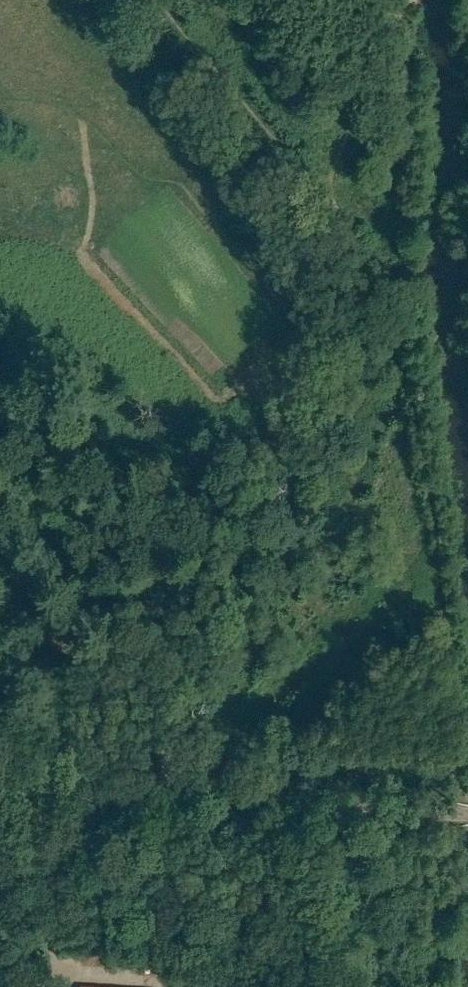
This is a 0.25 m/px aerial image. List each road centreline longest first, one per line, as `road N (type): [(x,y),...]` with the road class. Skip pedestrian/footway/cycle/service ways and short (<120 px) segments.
road 1 (track): [(361,253),(356,286),(323,330),(269,459),(165,767),(170,789)]
road 2 (unclassified): [(0,889),(120,809),(170,789),(211,784),(347,809),(467,814)]
road 3 (track): [(161,0),(321,190),(361,253)]

